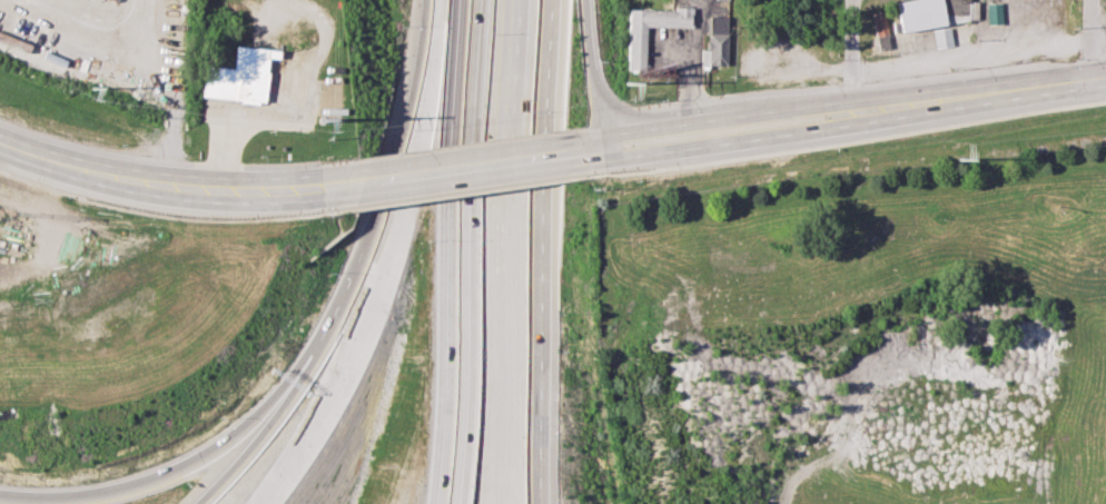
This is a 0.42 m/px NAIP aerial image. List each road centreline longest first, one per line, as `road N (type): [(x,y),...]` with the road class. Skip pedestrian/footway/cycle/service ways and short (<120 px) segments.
road 1 (motorway): [(425,23),(399,256),(357,374),(273,503)]
road 2 (motorway): [(486,503),(502,332),(514,0)]
road 3 (motorway): [(471,0),(457,503)]
road 4 (motorway): [(540,503),(553,0)]
road 5 (motorway): [(333,328),(270,399),(214,447),(141,482),(71,495),(0,495)]
road 6 (primary): [(0,137),(99,170),(184,187),(323,187)]
road 7 (motorway): [(425,23),(403,152),(333,328)]
road 8 (primary): [(323,187),(584,152)]
road 9 (primary): [(853,111),(1105,73)]
road 10 (primary): [(608,147),(632,155),(691,147),(810,129),(853,111)]
road 11 (motorway): [(333,328),(296,402),(208,503)]
road 12 (motorway): [(608,147),(584,0)]
road 13 (primary): [(745,113),(623,130),(608,147)]

